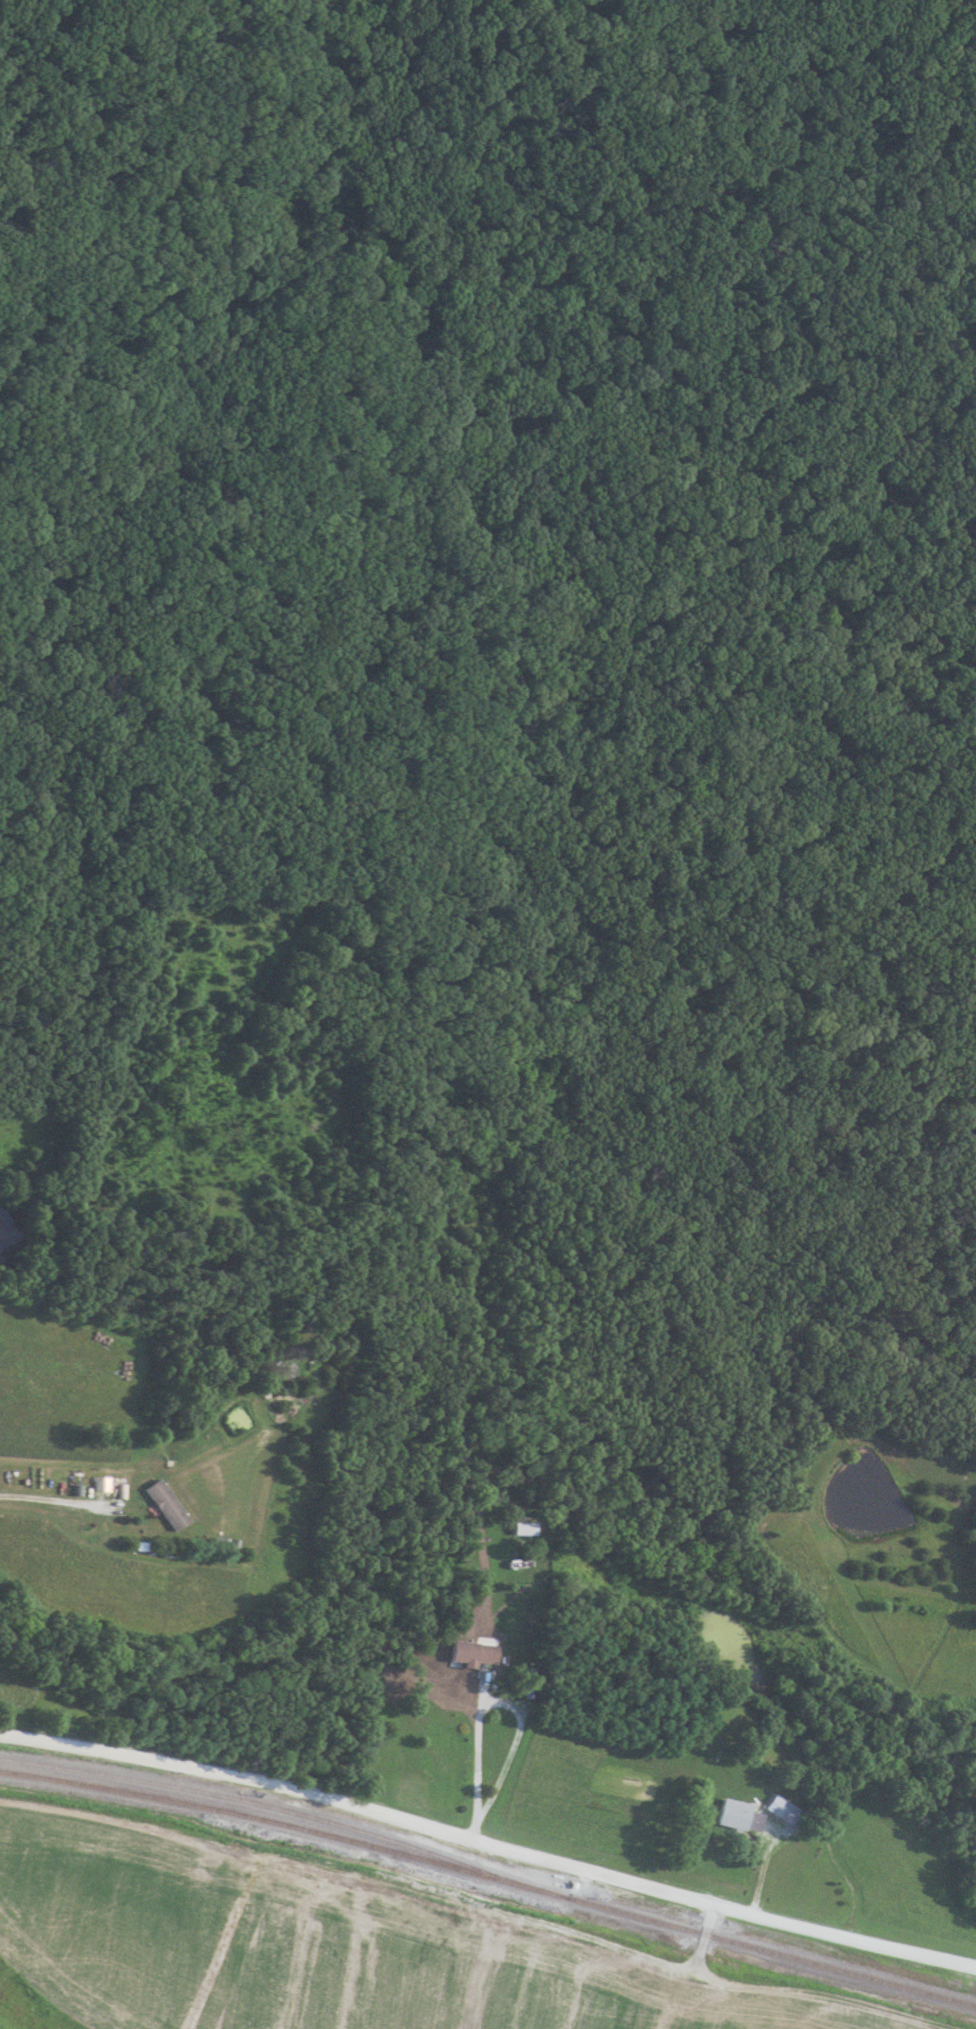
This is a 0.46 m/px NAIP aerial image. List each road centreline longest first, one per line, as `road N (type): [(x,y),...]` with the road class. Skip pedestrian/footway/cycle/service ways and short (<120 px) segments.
road 1 (residential): [(0,1735),(311,1794),(469,1842),(975,1968)]

